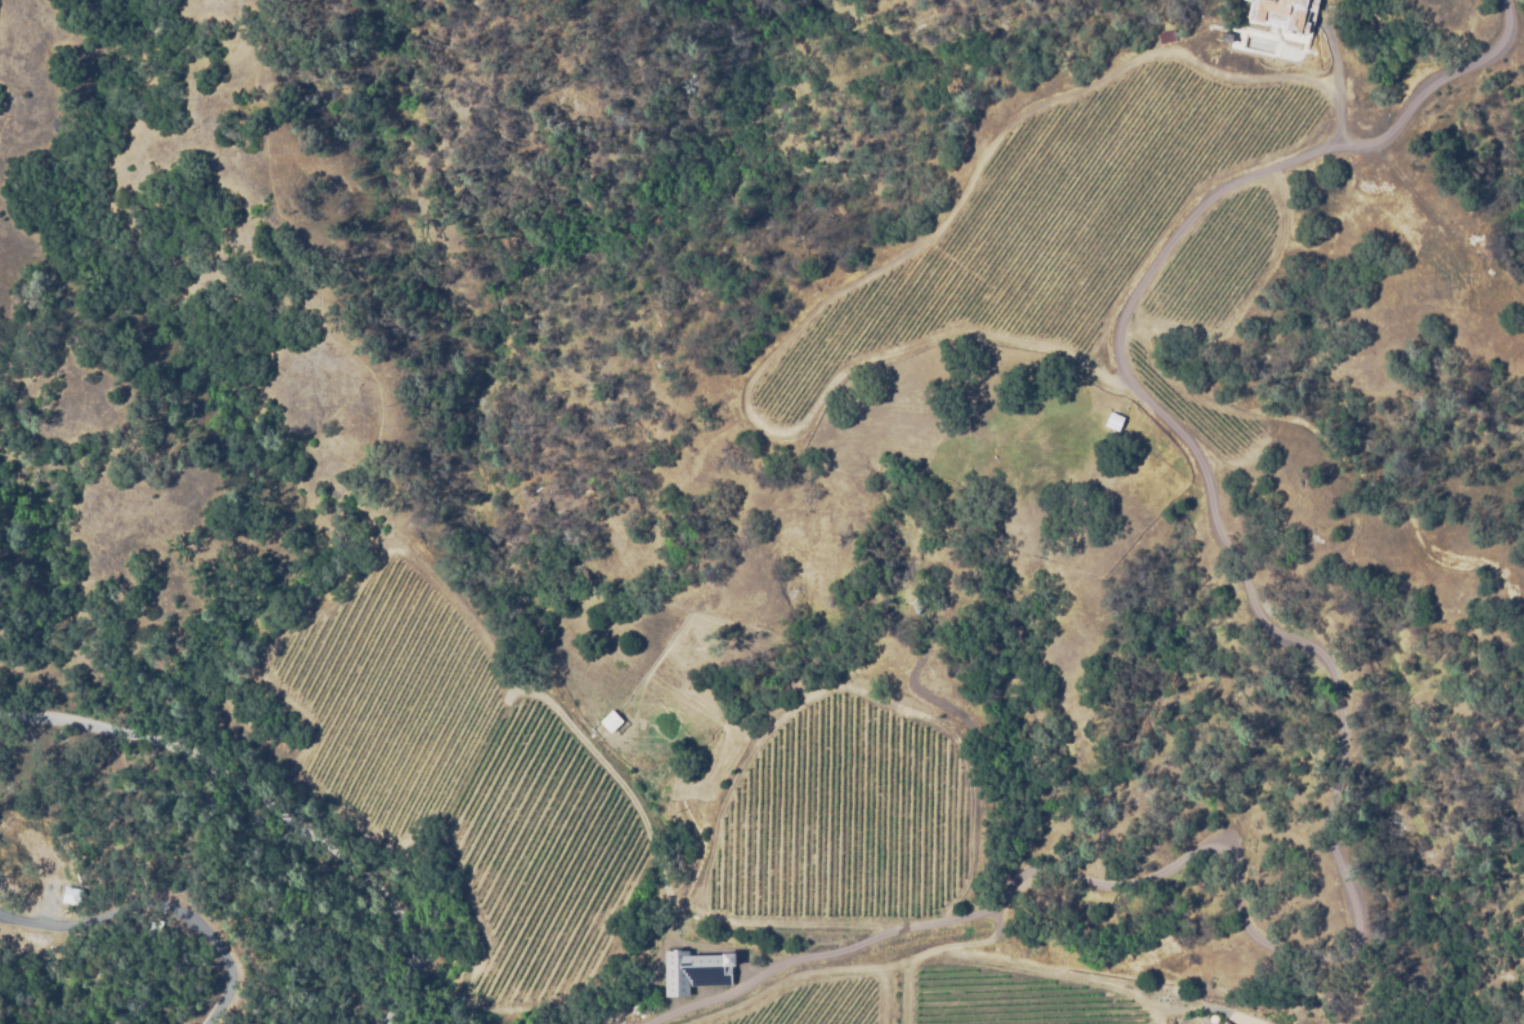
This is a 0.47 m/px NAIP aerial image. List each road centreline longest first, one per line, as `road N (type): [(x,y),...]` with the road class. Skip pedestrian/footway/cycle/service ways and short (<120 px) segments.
road 1 (residential): [(408,987),(392,911),(352,862),(296,826),(265,793),(144,739),(0,712)]

